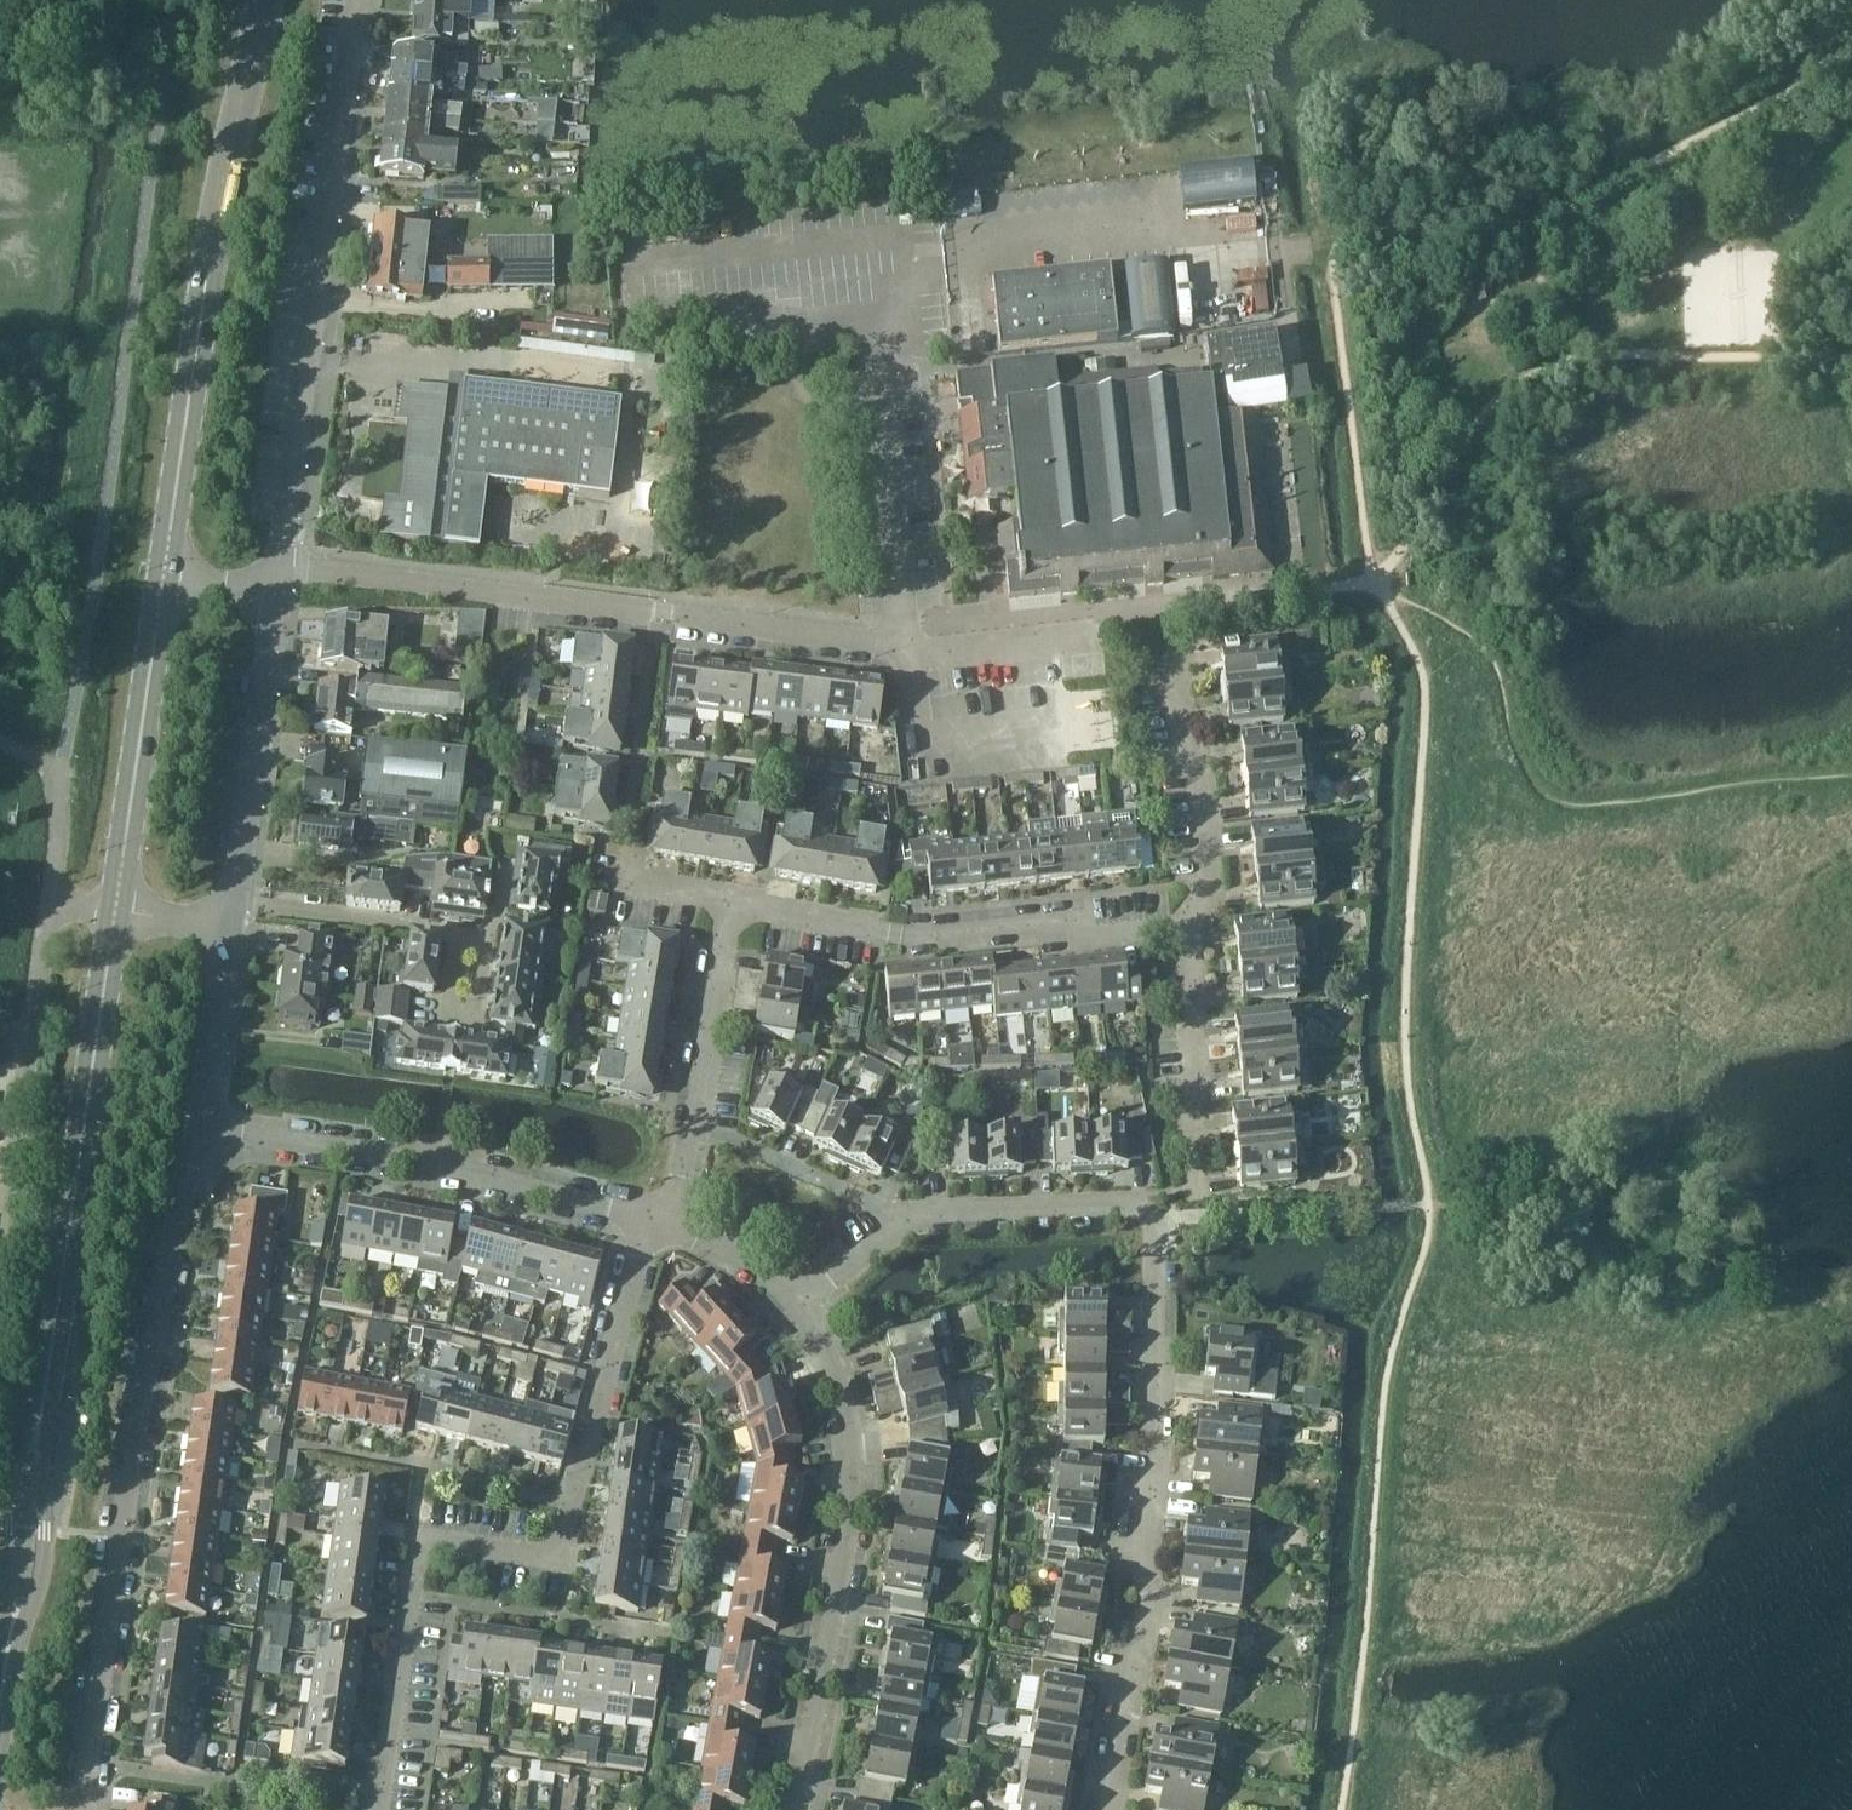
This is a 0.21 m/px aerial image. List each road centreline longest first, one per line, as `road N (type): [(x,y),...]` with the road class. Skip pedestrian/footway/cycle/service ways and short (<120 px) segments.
road 1 (residential): [(1112,1809),(1126,1693),(1153,1613),(1144,1548),(1158,1425),(1161,1238),(1151,1217),(1129,1207),(936,1219),(859,1262),(801,1314)]
road 2 (residential): [(378,1809),(419,1540),(568,1559),(648,1222)]
road 3 (residential): [(85,1809),(141,1398),(201,1124)]
road 4 (residential): [(909,648),(280,564)]
road 5 (secondary): [(164,574),(222,182),(264,0)]
road 6 (residential): [(280,564),(361,0)]
road 7 (residential): [(801,1809),(854,1513),(854,1457),(830,1362),(801,1314)]
road 8 (residential): [(1192,926),(899,935),(731,902)]
road 9 (residential): [(648,1222),(418,1162),(201,1124)]
road 10 (secondary): [(52,1347),(114,911)]
road 11 (secondary): [(3,1685),(44,1564),(52,1347)]
road 12 (secondary): [(52,1347),(10,1492),(3,1685)]
road 13 (residential): [(52,903),(0,1240)]
road 14 (secondary): [(114,911),(164,574)]
road 15 (residential): [(677,1230),(731,902)]
road 16 (residential): [(237,904),(477,940),(468,1021)]
road 17 (residential): [(237,904),(276,589)]
road 18 (unclassified): [(909,648),(873,346)]
road 19 (residential): [(1192,926),(1209,890),(1176,642)]
road 20 (residential): [(1198,1186),(1192,926)]
road 21 (residential): [(1108,615),(1087,631),(909,648)]
road 22 (unclassified): [(0,741),(62,771),(52,903)]
road 23 (residential): [(201,1124),(233,926)]
road 24 (residential): [(801,1314),(743,1267),(677,1230)]
road 25 (residential): [(233,926),(114,911)]

